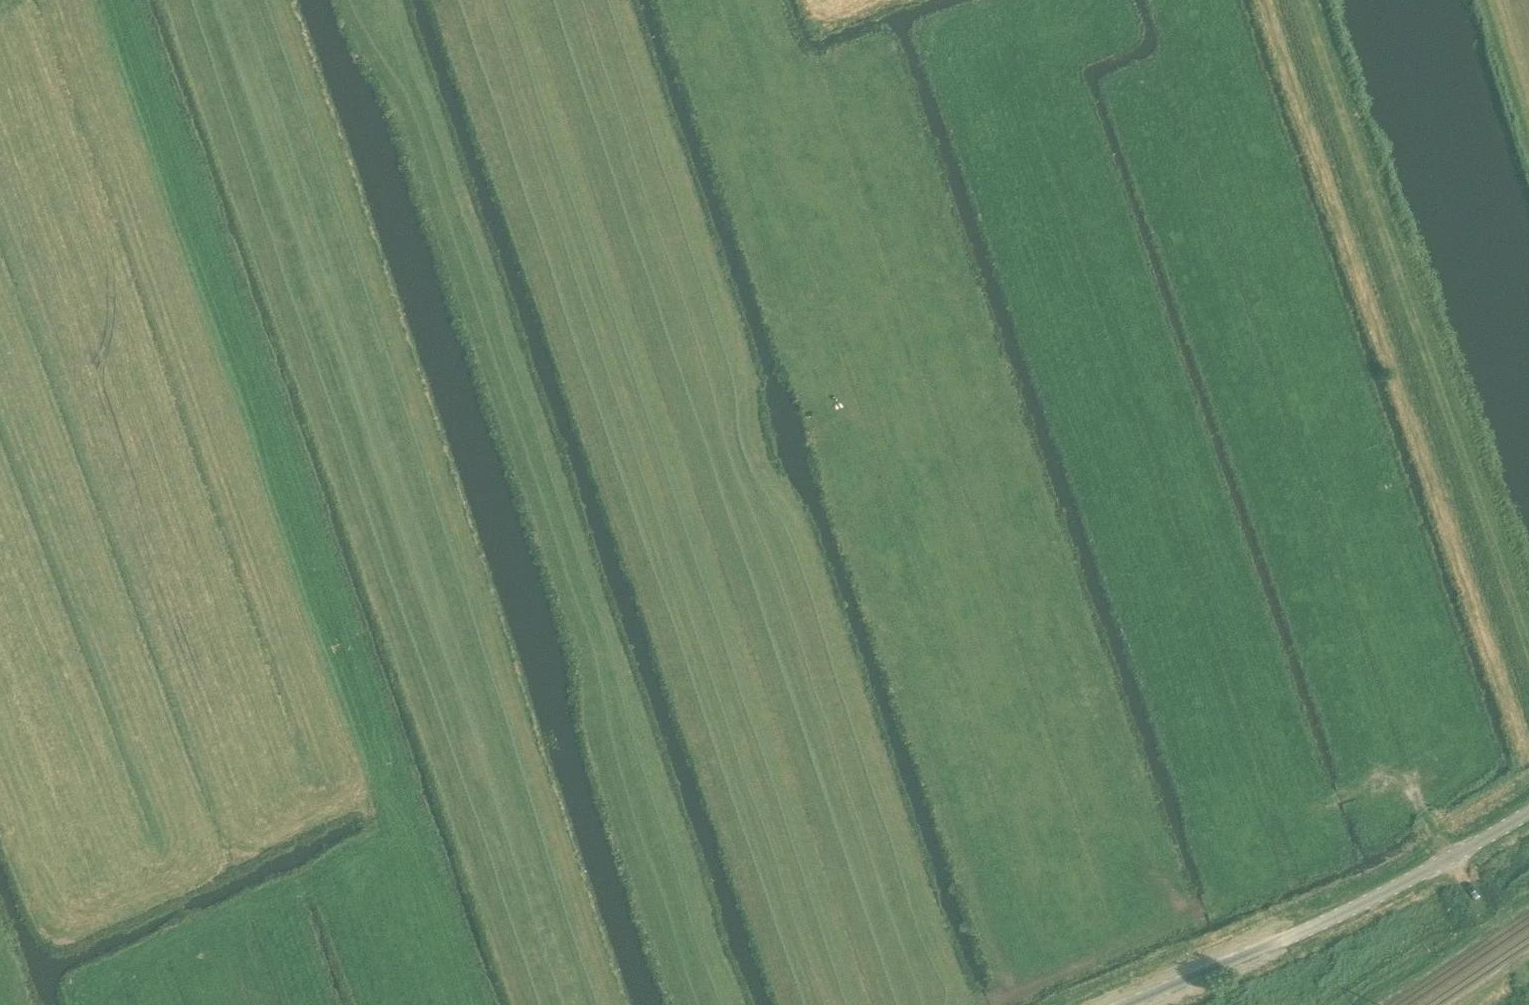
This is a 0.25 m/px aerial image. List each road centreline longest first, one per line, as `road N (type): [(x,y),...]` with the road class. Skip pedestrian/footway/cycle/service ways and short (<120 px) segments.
road 1 (track): [(1528,650),(1300,0)]
road 2 (tertiary): [(1131,1004),(1356,908),(1528,814)]

